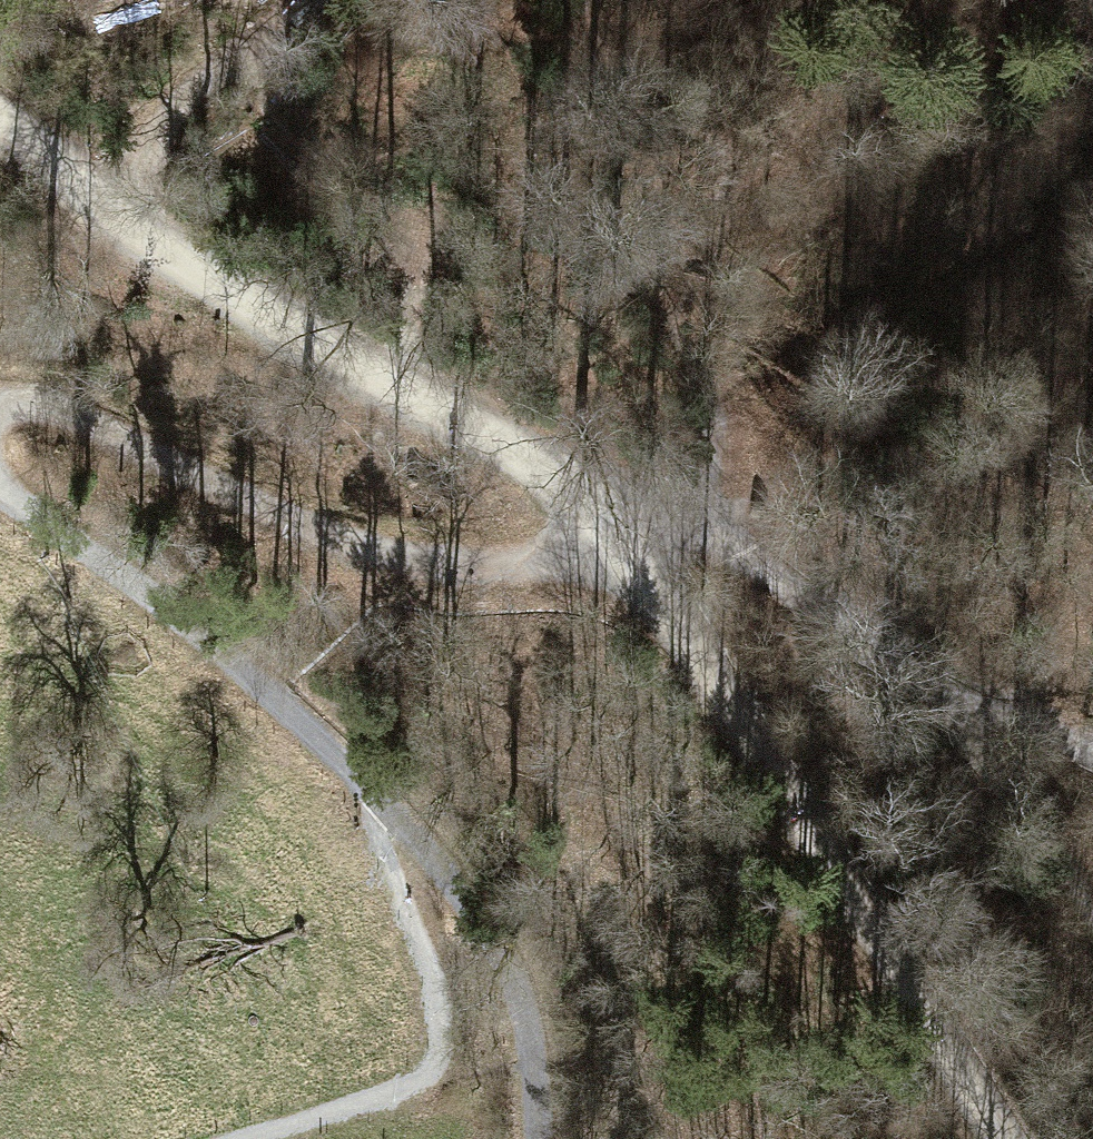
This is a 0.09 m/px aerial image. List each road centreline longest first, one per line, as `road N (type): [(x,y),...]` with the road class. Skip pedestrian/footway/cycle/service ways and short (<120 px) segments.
road 1 (motorway): [(0,343),(1092,565)]
road 2 (motorway): [(1092,180),(205,0)]
road 3 (track): [(0,122),(229,294),(548,469),(648,551)]
road 4 (track): [(648,551),(692,639),(1005,1138)]
road 5 (track): [(0,412),(71,415),(420,559),(561,561),(648,551)]
road 6 (track): [(368,787),(184,619),(0,495)]
road 7 (track): [(538,1138),(529,1036),(497,947),(368,787)]
road 8 (track): [(648,551),(723,543),(943,702)]
road 9 (track): [(1092,914),(943,702)]
road 10 (track): [(1092,756),(943,702)]

